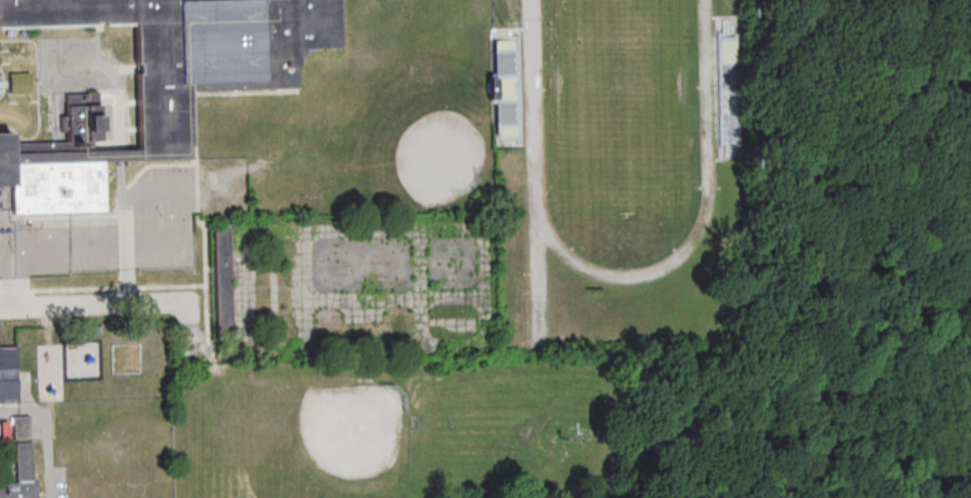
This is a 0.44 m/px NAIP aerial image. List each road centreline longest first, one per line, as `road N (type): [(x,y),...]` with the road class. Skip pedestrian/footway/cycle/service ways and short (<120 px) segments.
road 1 (residential): [(185,303),(0,309)]

